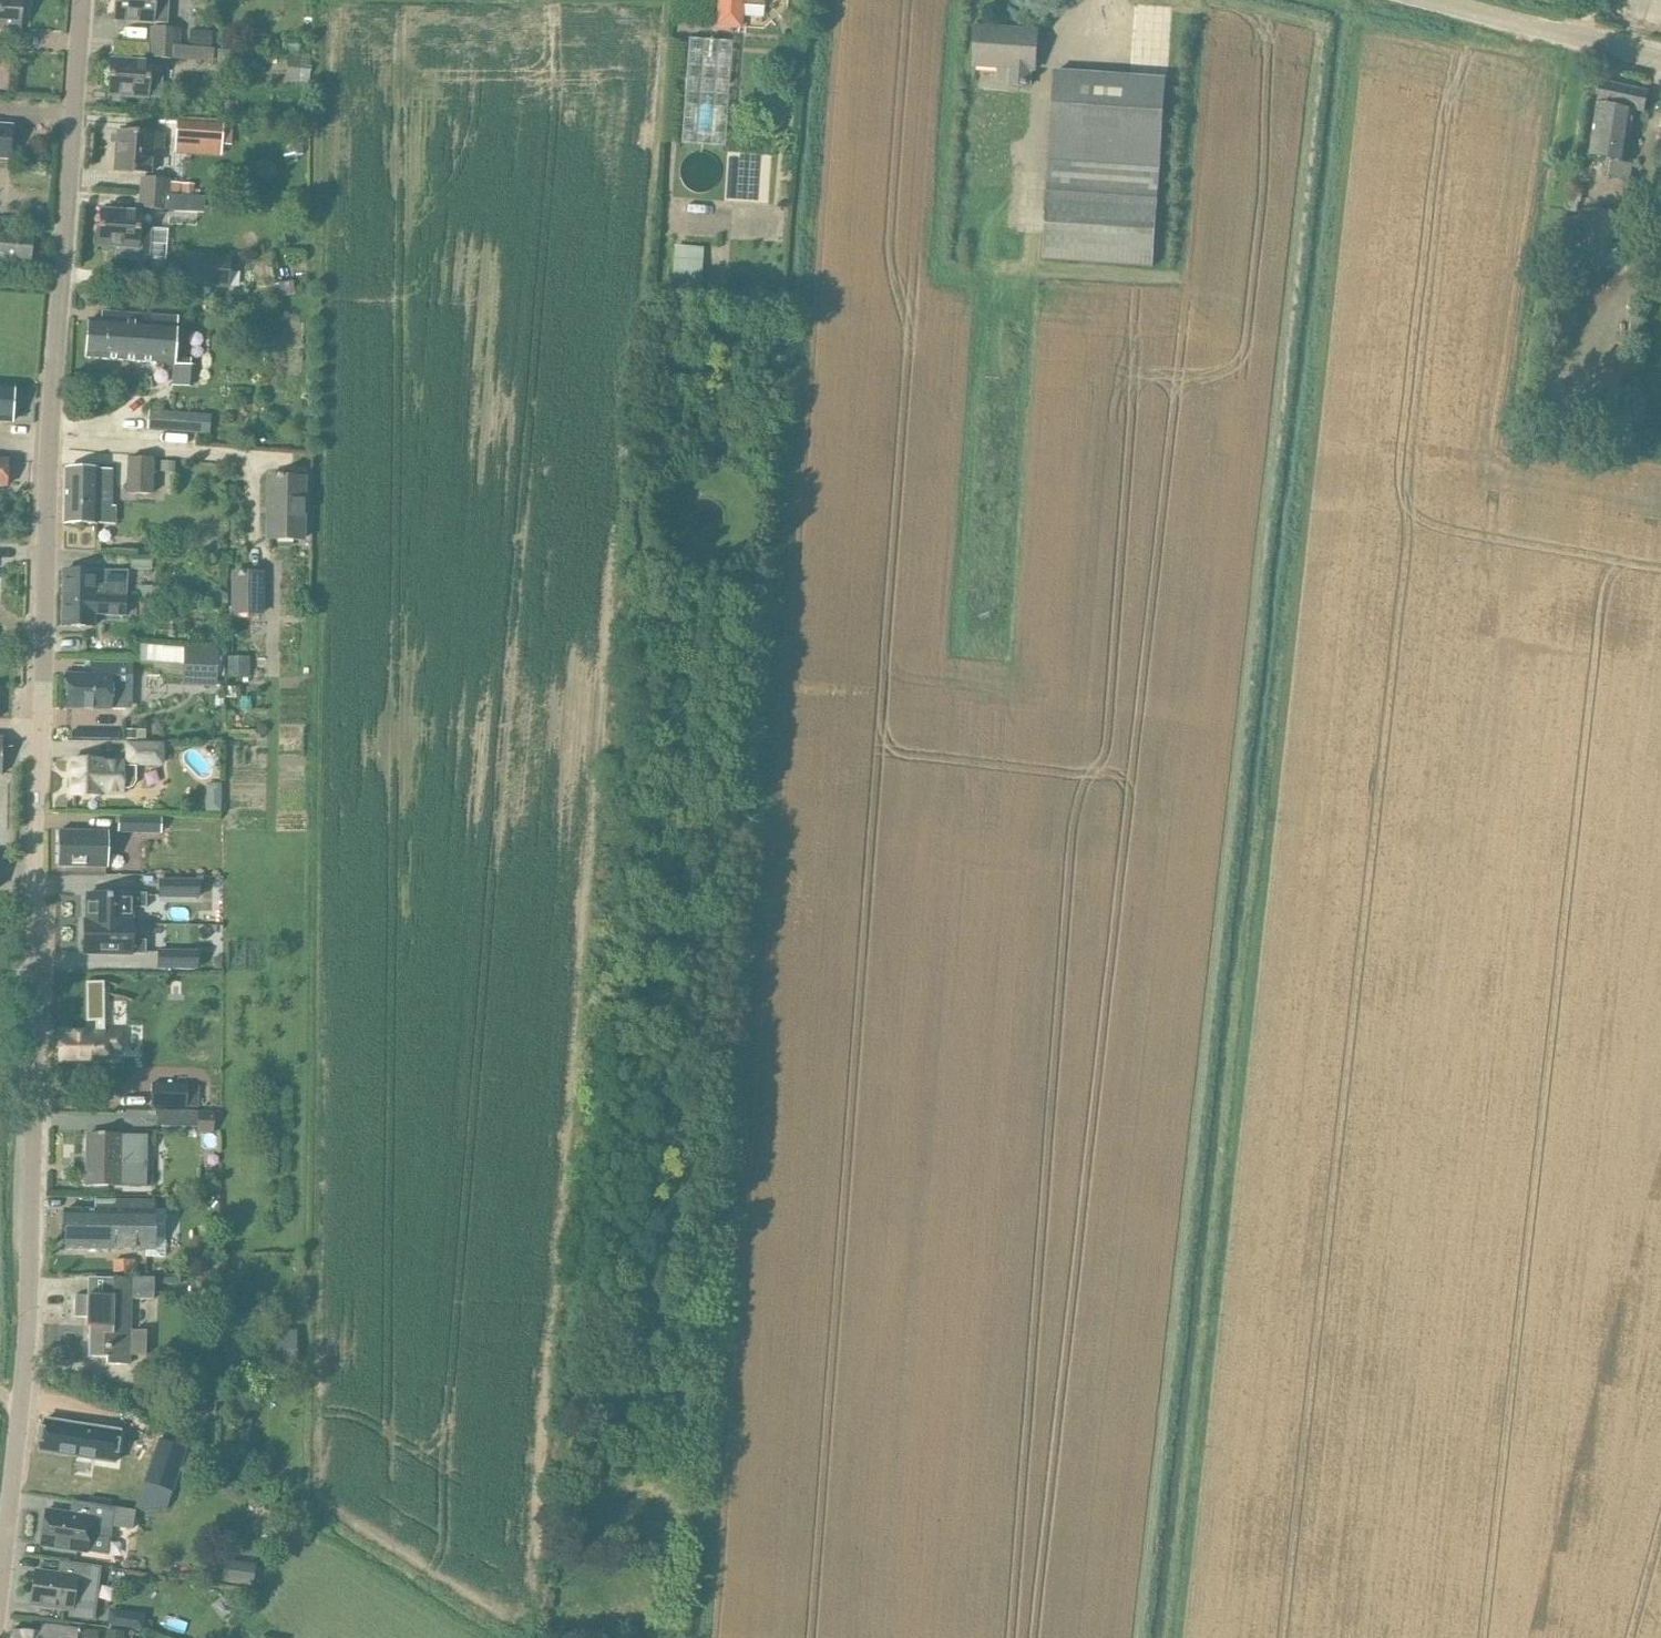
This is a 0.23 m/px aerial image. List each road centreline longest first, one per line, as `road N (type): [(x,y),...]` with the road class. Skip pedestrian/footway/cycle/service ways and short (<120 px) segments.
road 1 (unclassified): [(0,1574),(25,1338),(47,438),(83,0)]
road 2 (unclassified): [(1660,58),(1445,0)]

